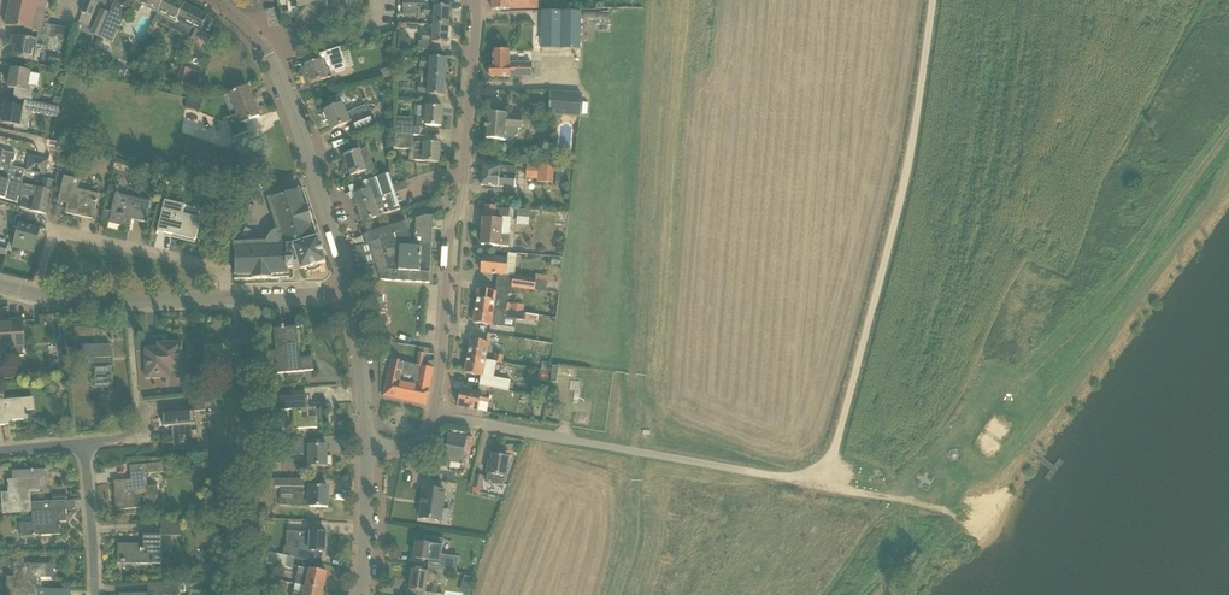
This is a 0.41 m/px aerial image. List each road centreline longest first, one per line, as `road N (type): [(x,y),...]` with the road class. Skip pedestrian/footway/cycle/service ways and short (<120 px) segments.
road 1 (residential): [(366,448),(408,446),(425,435),(433,415),(476,0)]
road 2 (track): [(936,0),(918,124),(825,485)]
road 3 (residential): [(351,296),(70,302),(0,285)]
road 4 (unclassified): [(351,296),(277,70),(236,18),(207,0)]
road 5 (unclassified): [(366,448),(351,296)]
road 6 (residential): [(95,594),(84,443)]
road 7 (unclassified): [(361,594),(366,448)]
road 8 (track): [(962,522),(935,508),(825,485)]

